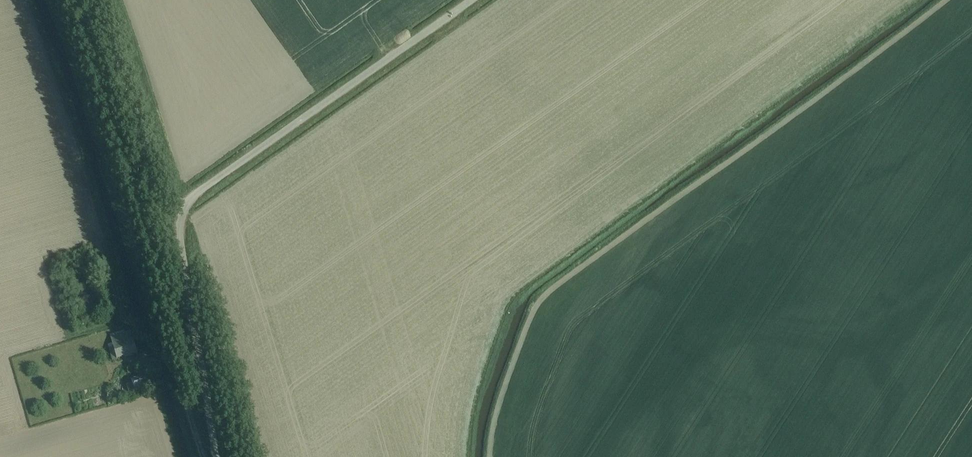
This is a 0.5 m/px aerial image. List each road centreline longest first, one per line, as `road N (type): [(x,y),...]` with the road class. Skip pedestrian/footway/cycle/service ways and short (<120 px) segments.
road 1 (unclassified): [(215,456),(179,215),(191,196),(472,0)]
road 2 (track): [(60,0),(163,331)]
road 3 (residential): [(203,456),(163,331)]

